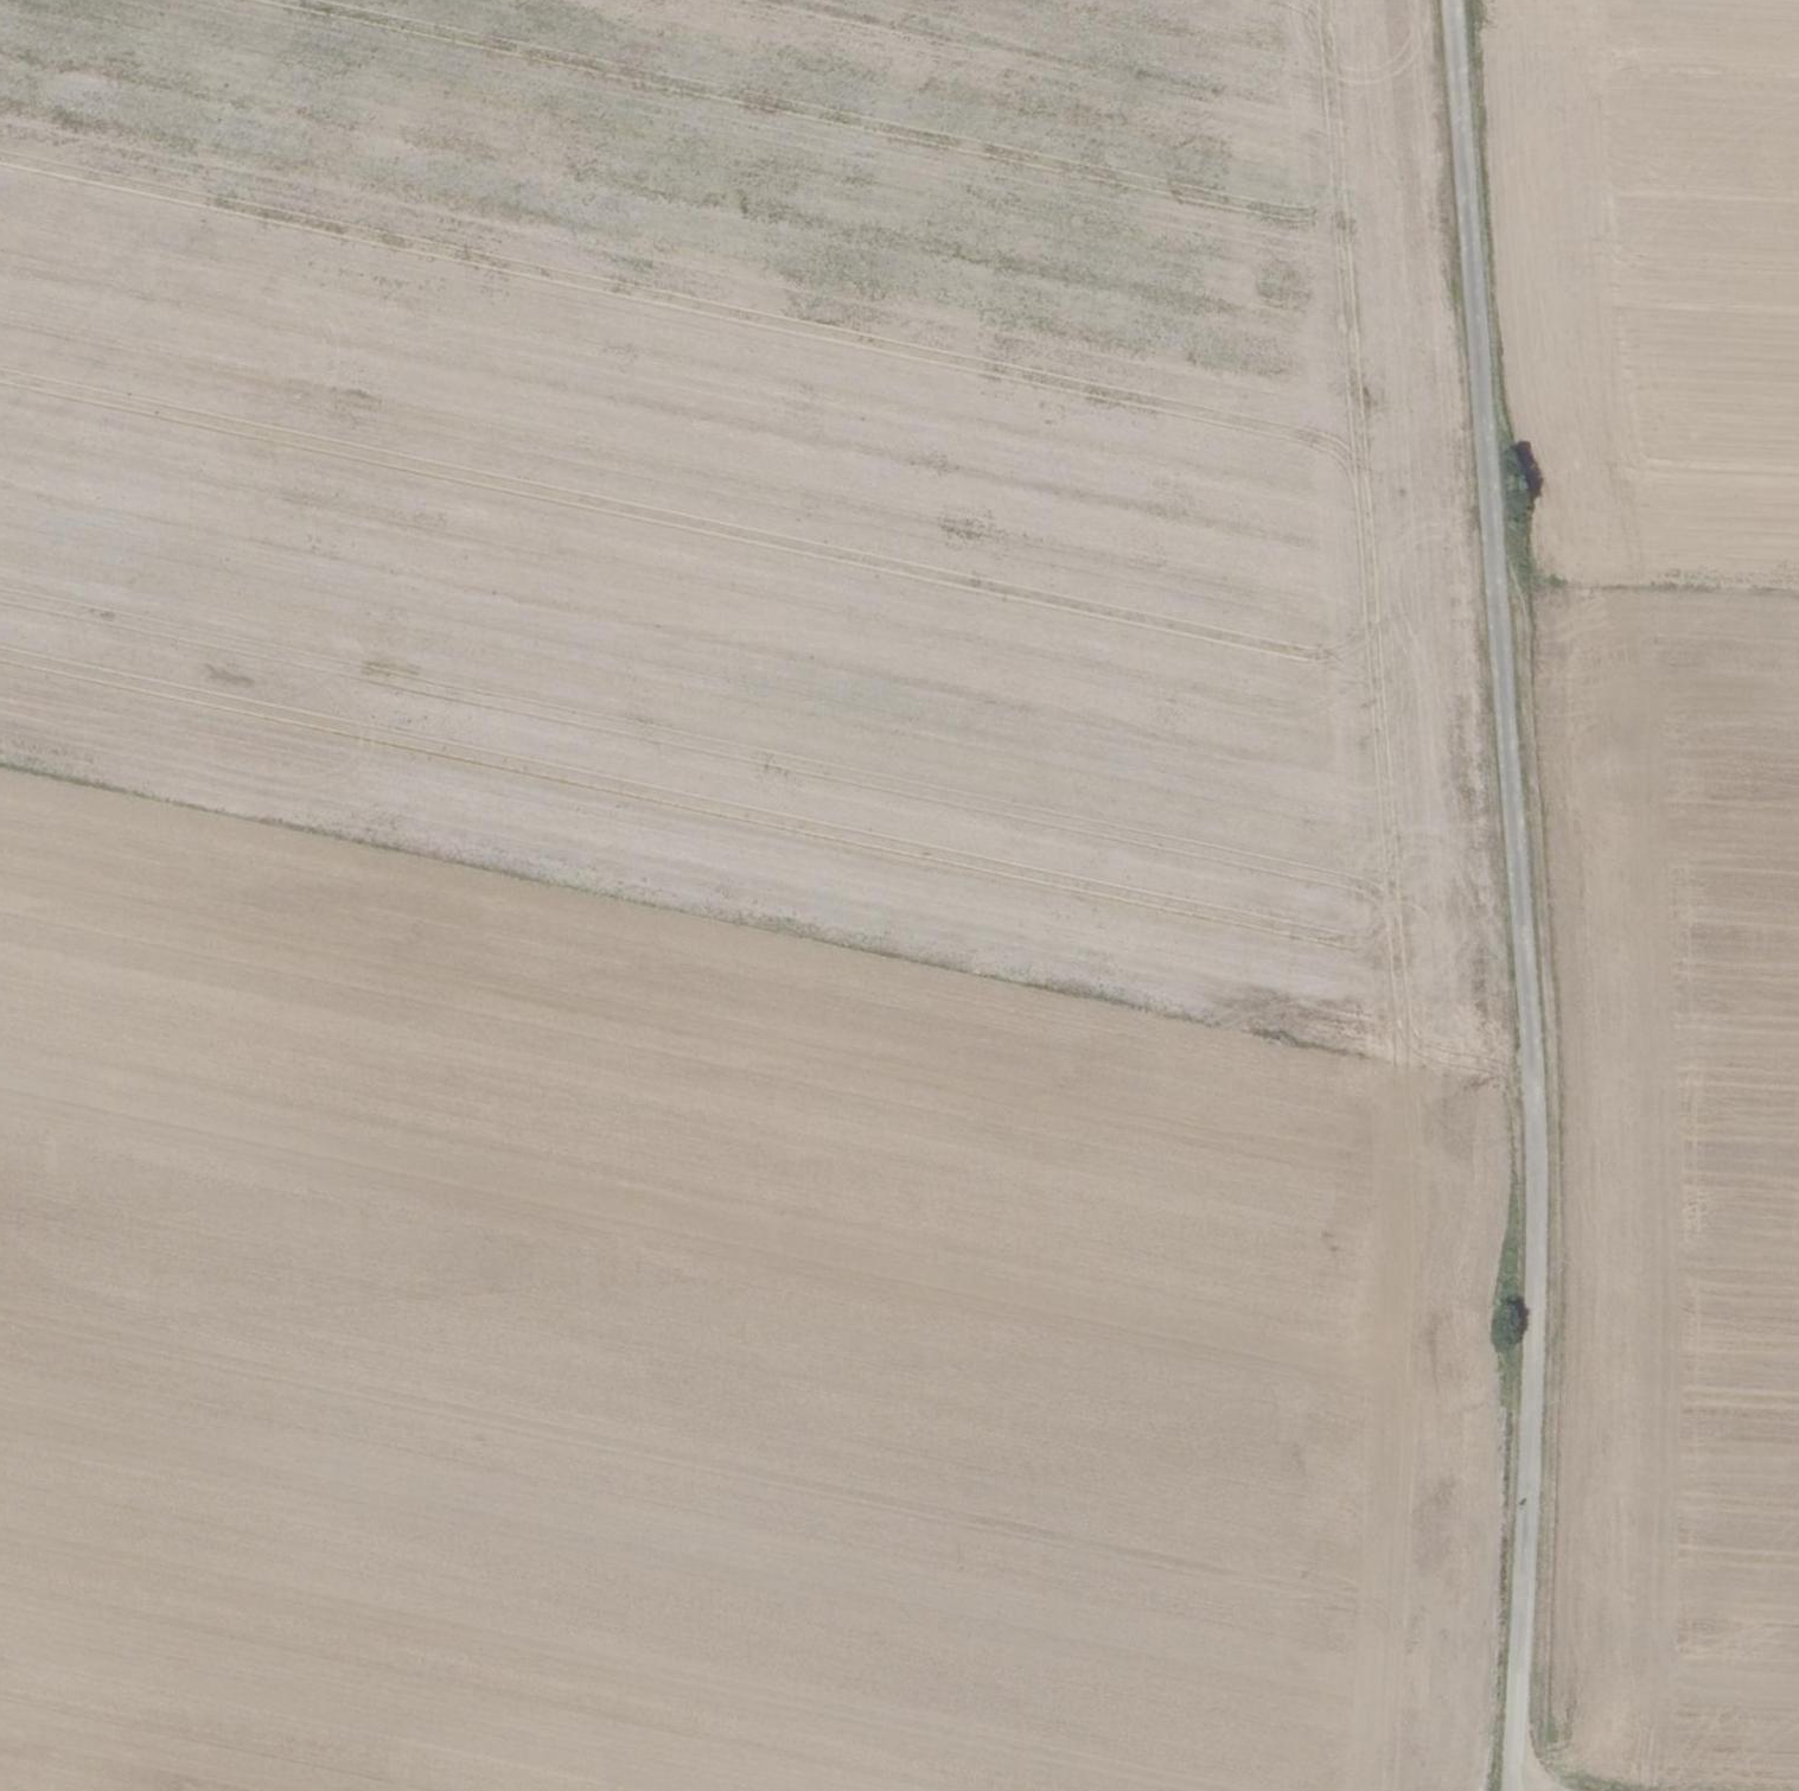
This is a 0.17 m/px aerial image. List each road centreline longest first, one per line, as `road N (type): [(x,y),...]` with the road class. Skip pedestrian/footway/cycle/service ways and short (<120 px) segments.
road 1 (unclassified): [(1537,1790),(1558,1284),(1534,870),(1497,478),(1473,0)]

